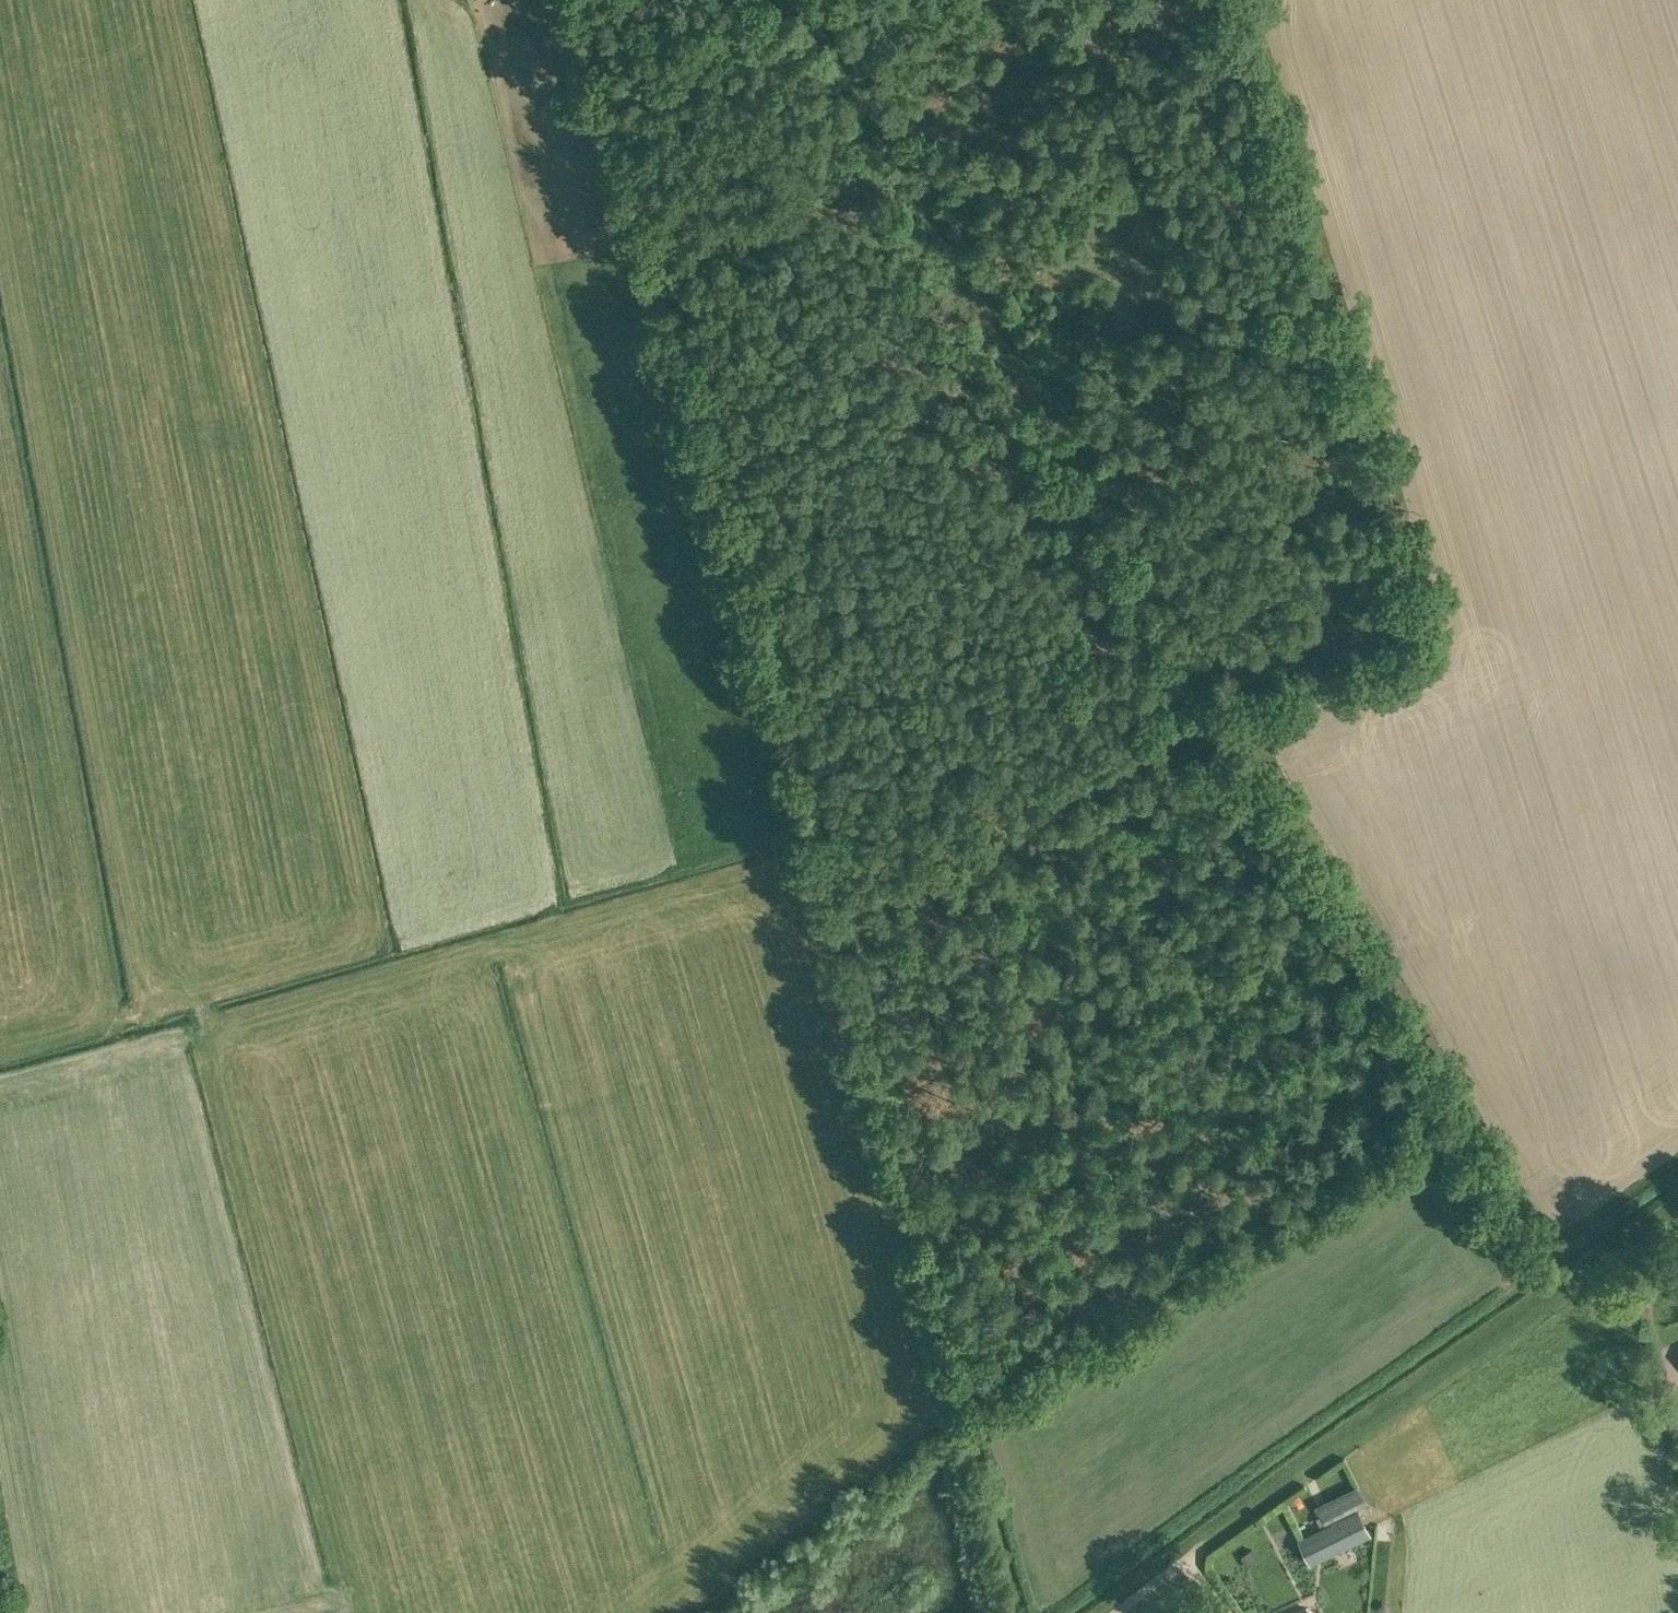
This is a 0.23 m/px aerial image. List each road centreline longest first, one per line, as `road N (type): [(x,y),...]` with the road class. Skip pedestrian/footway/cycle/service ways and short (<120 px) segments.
road 1 (track): [(1557,1287),(1183,1557)]
road 2 (track): [(1677,1202),(1557,1287)]

